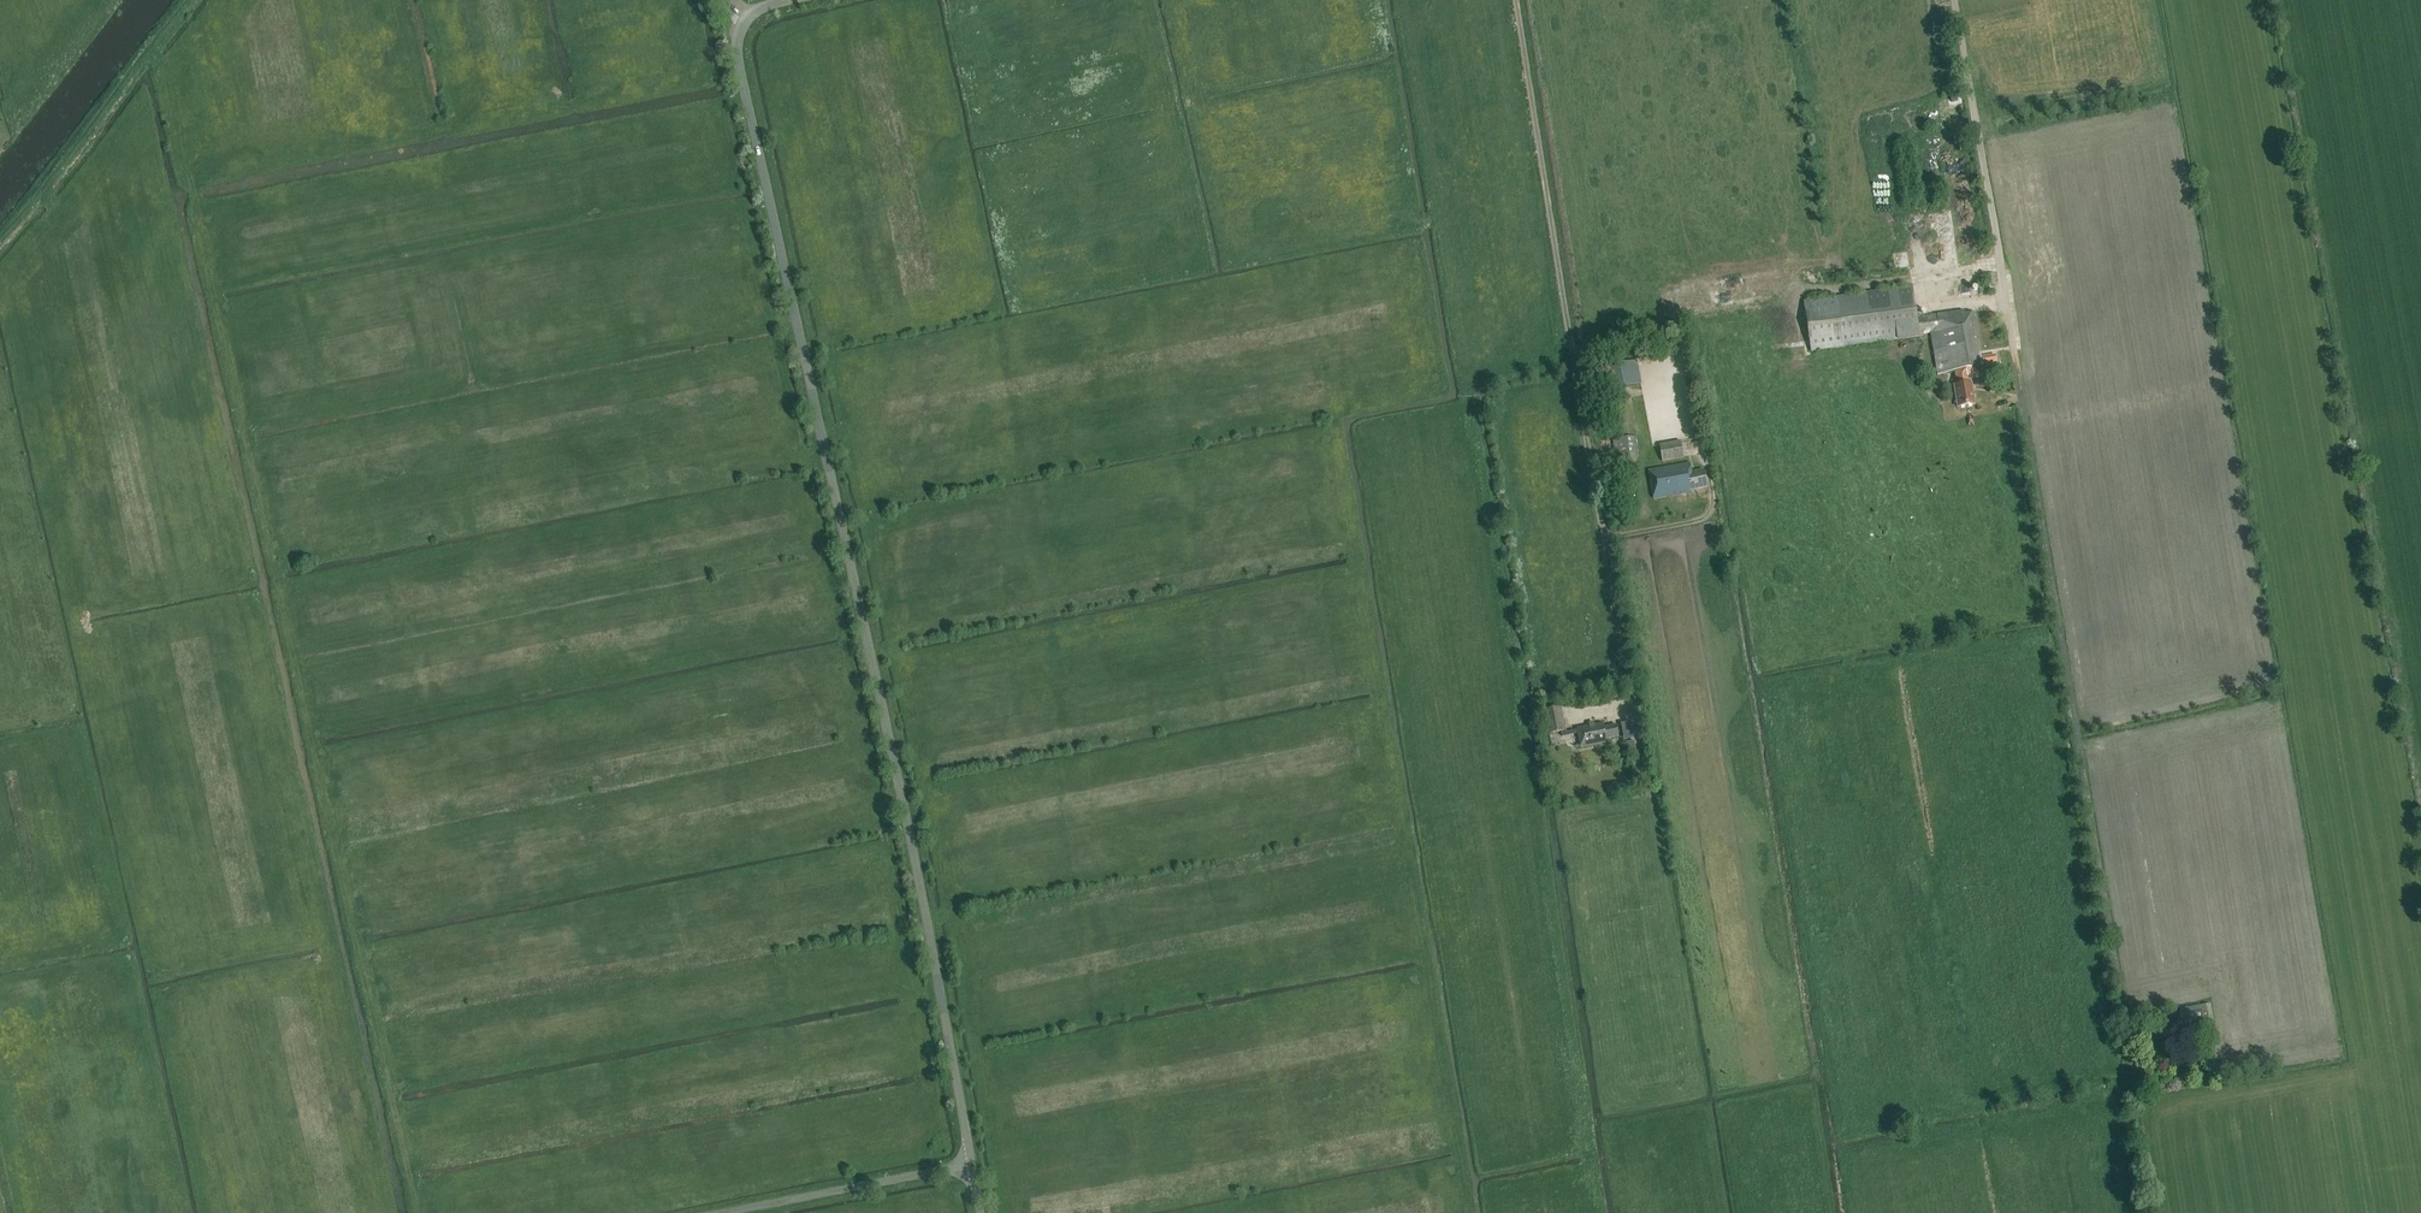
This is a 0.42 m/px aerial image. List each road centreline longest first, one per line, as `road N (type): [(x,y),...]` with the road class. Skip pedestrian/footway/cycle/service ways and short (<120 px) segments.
road 1 (unclassified): [(979,1212),(882,716),(736,51),(754,11),(785,0)]
road 2 (track): [(1518,0),(1635,708)]

